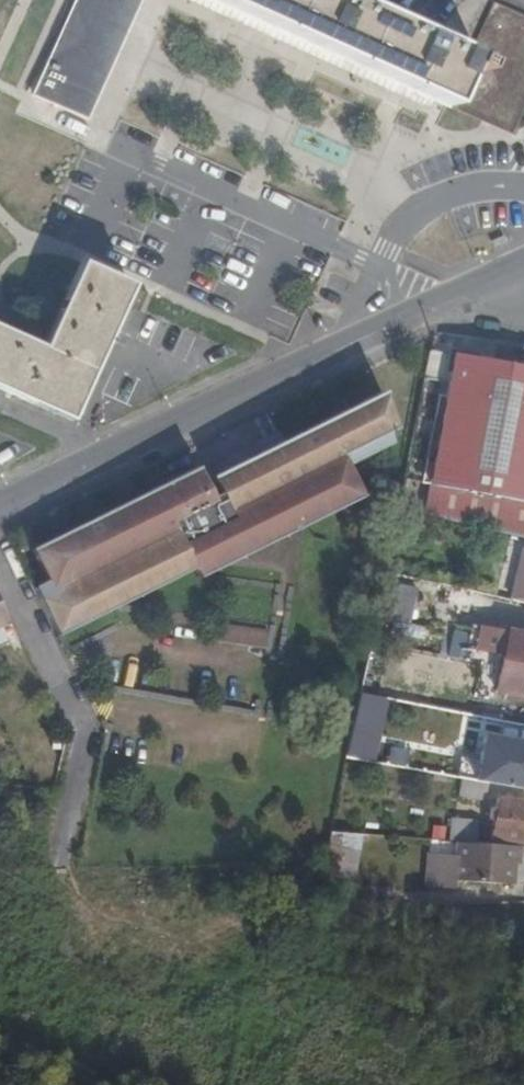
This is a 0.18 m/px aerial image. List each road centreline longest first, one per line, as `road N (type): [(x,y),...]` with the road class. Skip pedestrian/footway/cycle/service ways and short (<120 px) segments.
road 1 (tertiary): [(388,319),(0,509)]
road 2 (tertiary): [(523,259),(388,319)]
road 3 (residential): [(523,319),(388,319)]

